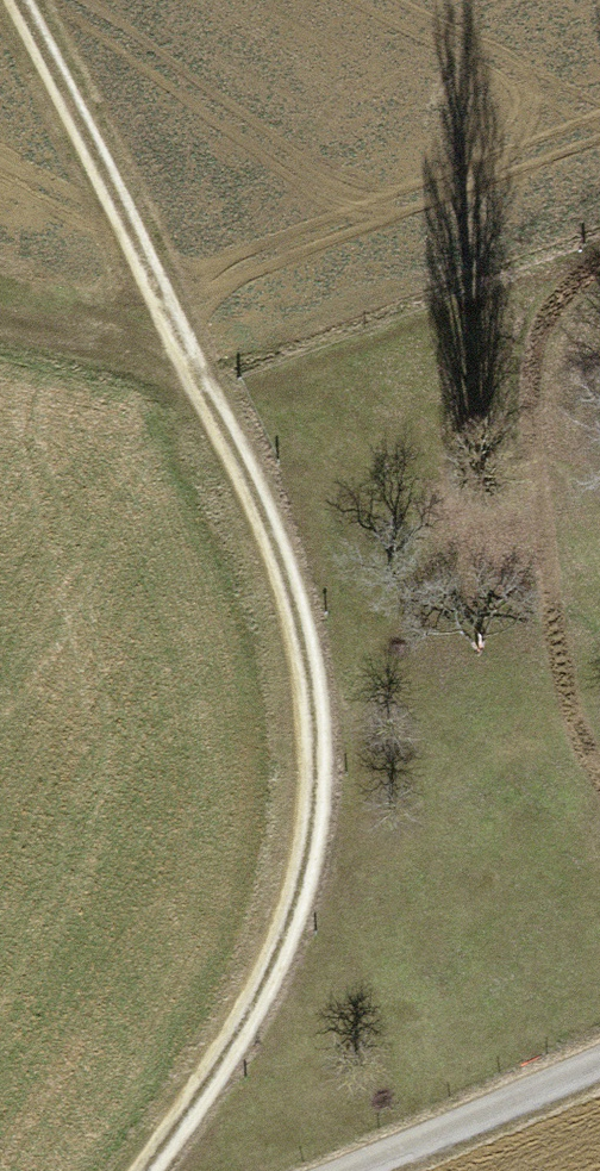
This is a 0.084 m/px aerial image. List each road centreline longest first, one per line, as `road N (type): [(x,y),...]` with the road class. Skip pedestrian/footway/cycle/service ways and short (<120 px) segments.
road 1 (track): [(17,0),(206,373),(288,562),(324,729),(309,887),(219,1090),(158,1170)]
road 2 (track): [(358,1170),(599,1062)]
road 3 (track): [(0,324),(206,373)]

